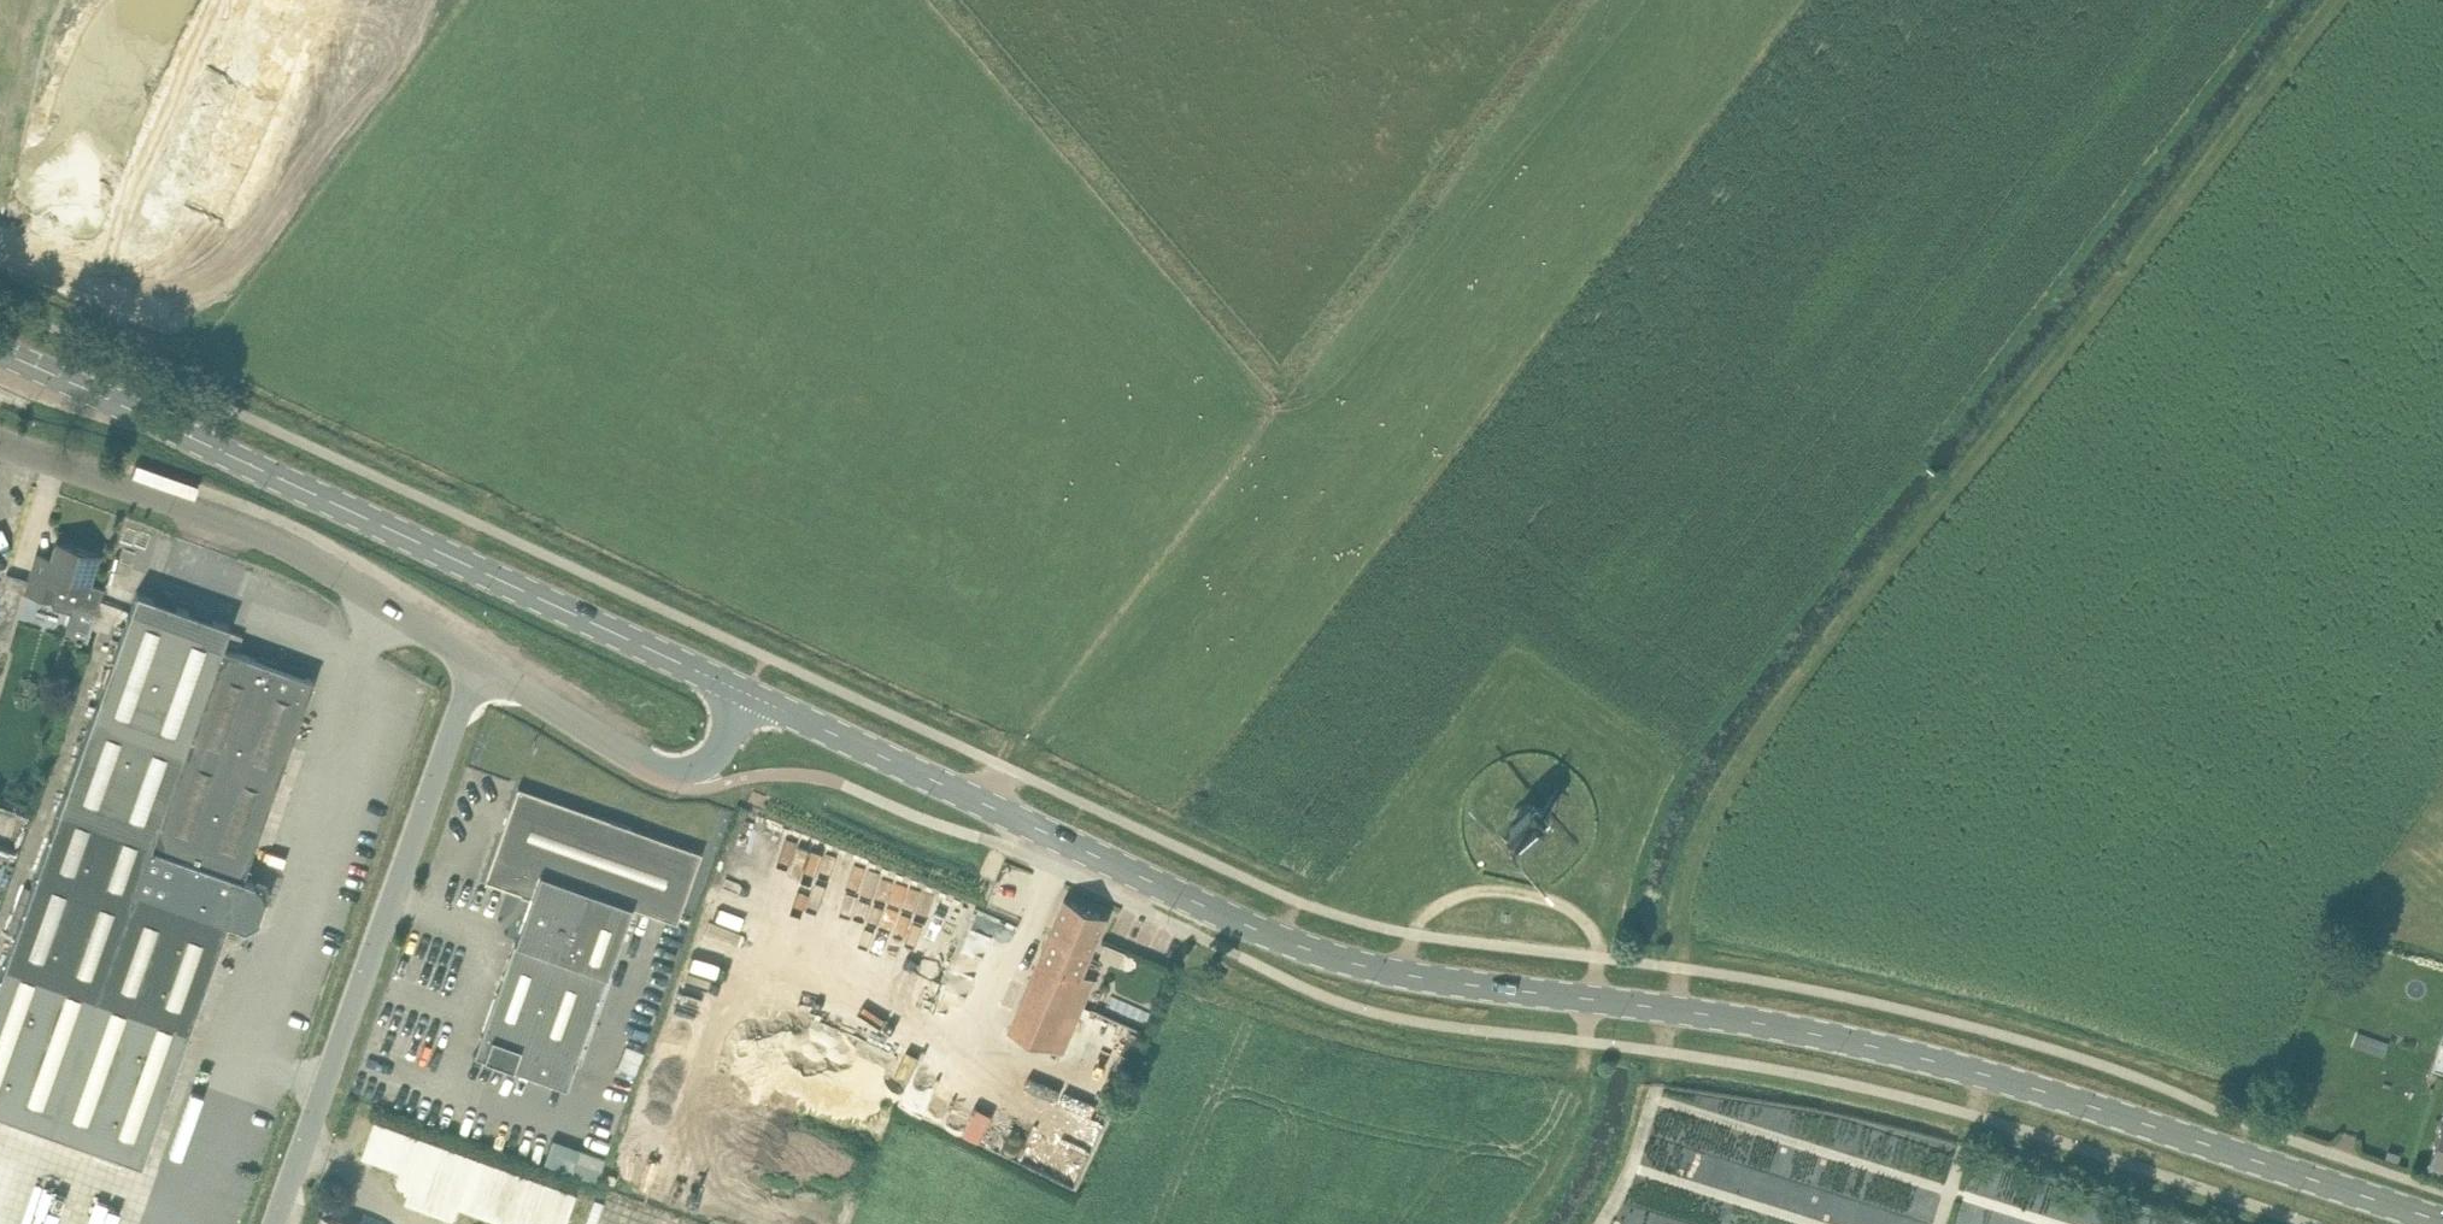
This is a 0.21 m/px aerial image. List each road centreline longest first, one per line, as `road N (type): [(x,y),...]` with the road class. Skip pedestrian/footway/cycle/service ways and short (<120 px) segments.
road 1 (secondary): [(2442,1220),(1978,1070),(1777,1026),(1351,961),(1265,933),(748,690)]
road 2 (secondary): [(748,690),(0,348)]
road 3 (unclassified): [(283,1223),(478,661)]
road 4 (unclassified): [(0,441),(301,563),(478,661)]
road 5 (unclassified): [(478,661),(660,773)]
road 6 (unclassified): [(748,690),(725,752),(686,776),(660,773)]

